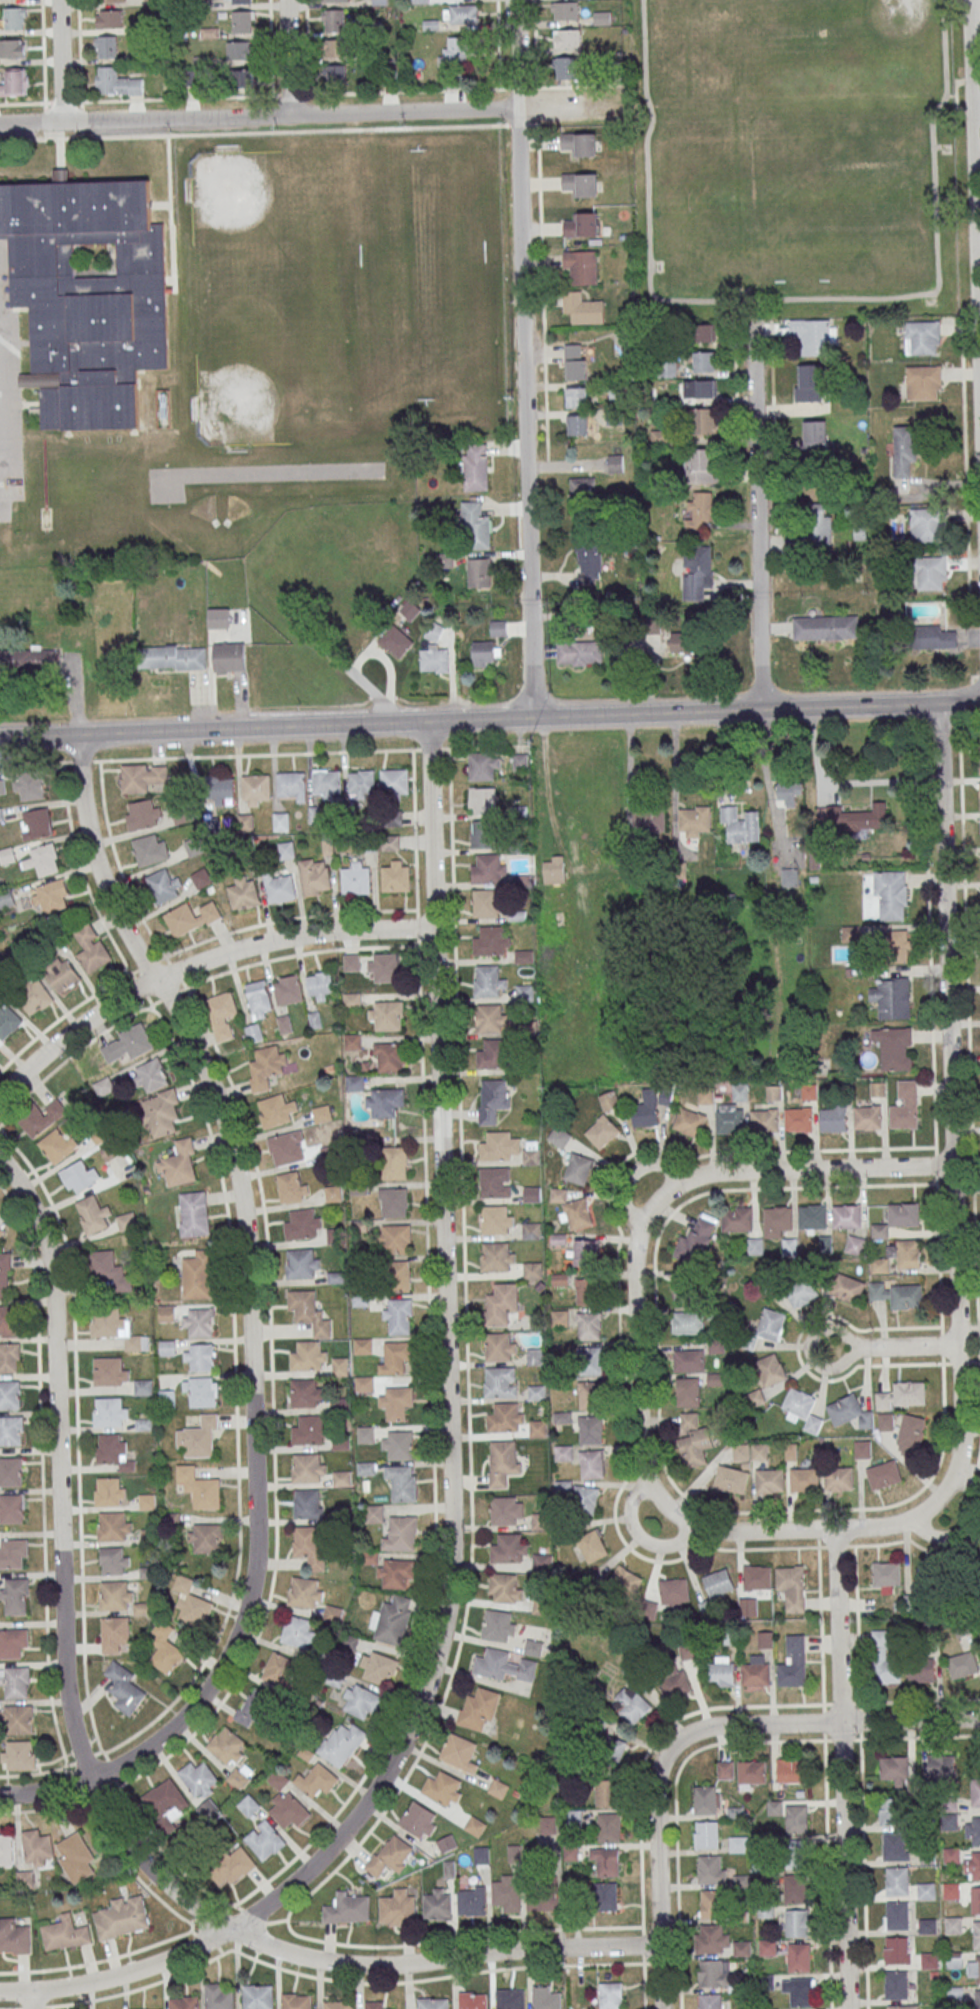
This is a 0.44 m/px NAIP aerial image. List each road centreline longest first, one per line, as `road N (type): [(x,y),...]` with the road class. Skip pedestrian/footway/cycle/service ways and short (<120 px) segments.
road 1 (residential): [(229,1928),(314,1864),(367,1803),(415,1717),(443,1628),(453,1501),(430,720)]
road 2 (residential): [(0,1796),(90,1779),(182,1719),(225,1659),(256,1553),(249,1274),(235,1168),(196,1050),(98,870),(80,733)]
road 3 (tertiary): [(979,704),(0,736)]
road 4 (residential): [(229,1928),(187,1902),(130,1847),(80,1753),(63,1670),(52,1283),(38,1226),(0,1161)]
road 5 (residential): [(937,1499),(961,1440),(938,705)]
road 6 (residential): [(535,716),(515,0)]
road 7 (residential): [(659,1945),(362,1966),(296,1955),(229,1928),(133,1971),(0,1992)]
road 8 (residential): [(518,108),(0,124)]
road 9 (residential): [(0,1096),(78,1028),(185,969),(320,933),(434,931)]
road 10 (residential): [(848,2008),(834,1529)]
road 11 (residential): [(764,710),(759,321)]
road 12 (residential): [(666,1507),(646,1478),(639,1440),(634,1265),(641,1226),(660,1198)]
road 13 (residential): [(979,318),(970,0)]
road 14 (residential): [(979,1722),(709,1727),(673,1745)]
road 15 (residential): [(952,1165),(712,1172),(660,1198)]
road 16 (residential): [(937,1499),(903,1522),(866,1529),(699,1528),(666,1507)]
road 17 (residential): [(661,2008),(655,1784),(673,1745)]
road 18 (residential): [(959,1348),(828,1350)]
road 19 (residential): [(62,122),(58,0)]

